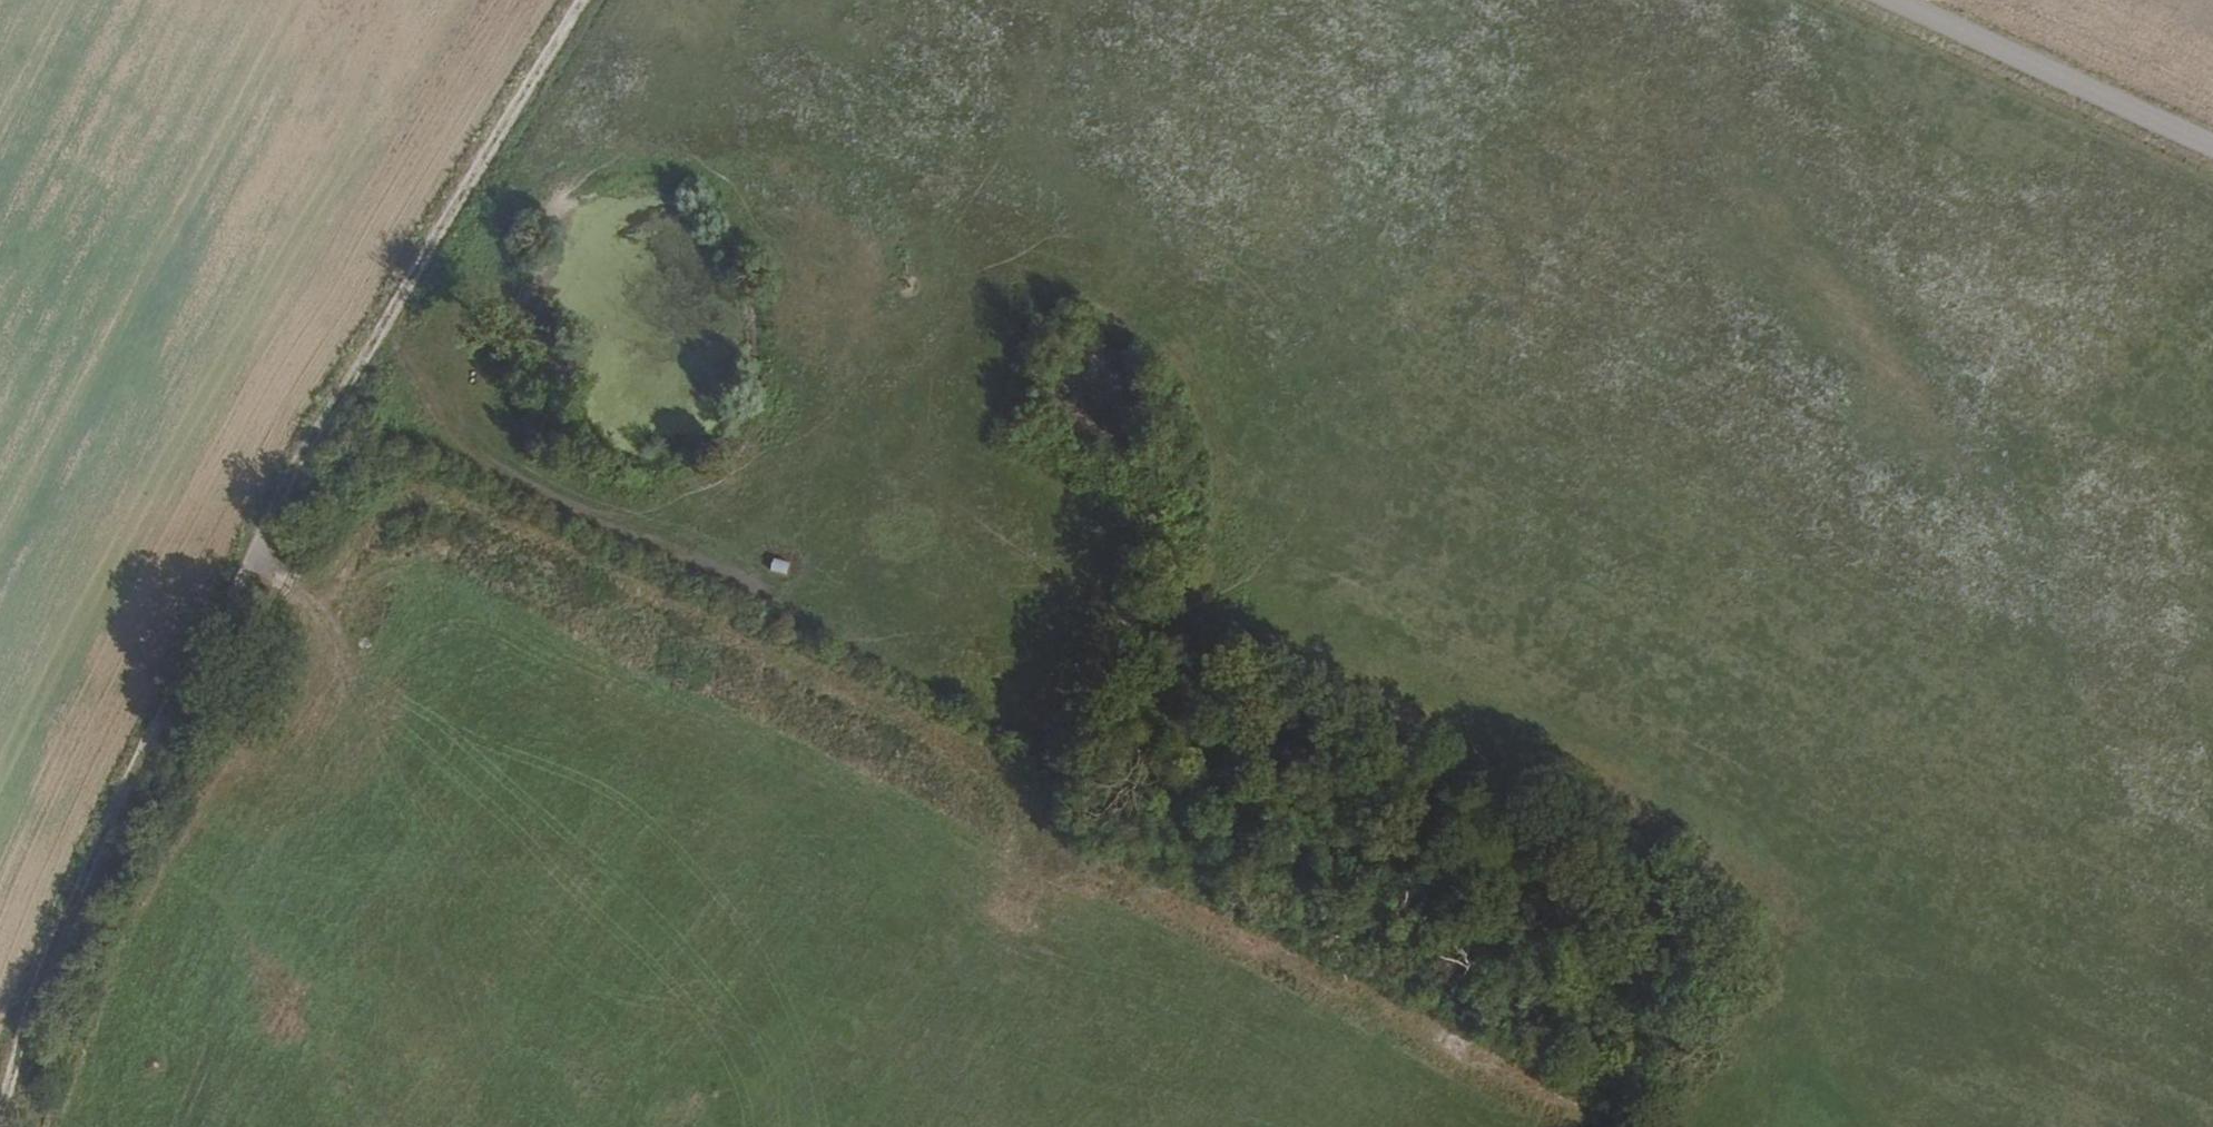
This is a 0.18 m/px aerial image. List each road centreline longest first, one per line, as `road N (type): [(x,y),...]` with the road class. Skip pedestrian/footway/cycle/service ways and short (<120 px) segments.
road 1 (track): [(9,1126),(98,868),(397,296),(569,0)]
road 2 (unclassified): [(2212,152),(1884,0)]

